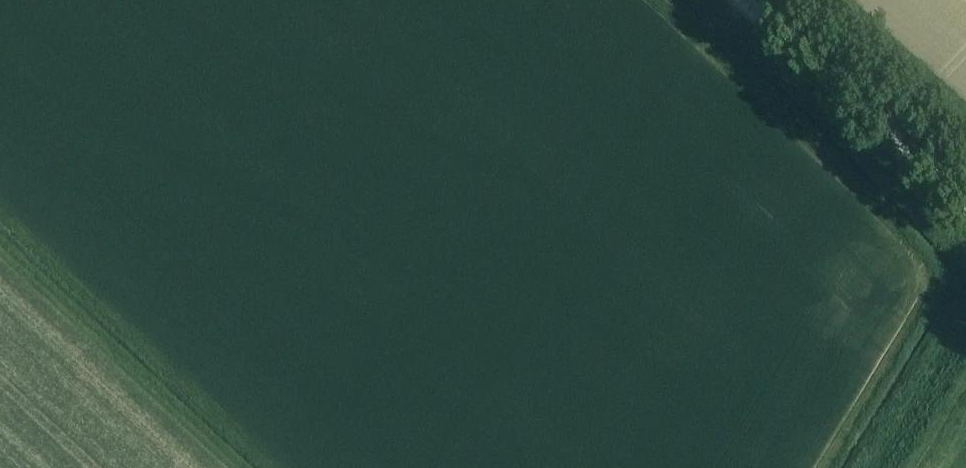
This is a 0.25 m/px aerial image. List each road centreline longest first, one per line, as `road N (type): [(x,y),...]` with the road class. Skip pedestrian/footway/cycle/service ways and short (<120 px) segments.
road 1 (unclassified): [(965,211),(746,0)]

